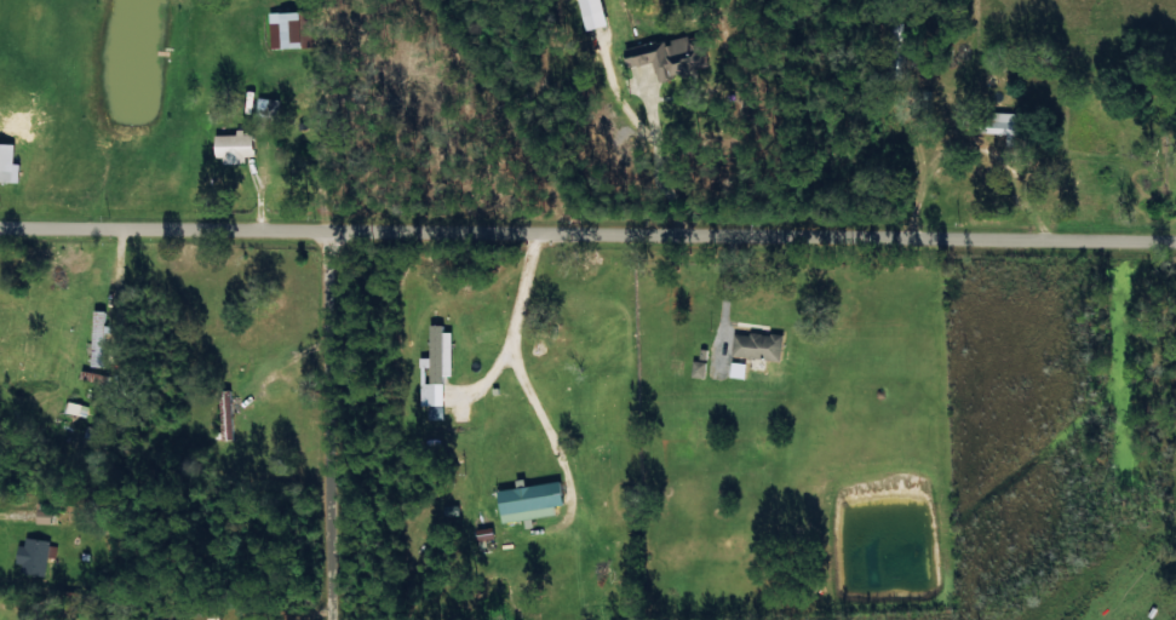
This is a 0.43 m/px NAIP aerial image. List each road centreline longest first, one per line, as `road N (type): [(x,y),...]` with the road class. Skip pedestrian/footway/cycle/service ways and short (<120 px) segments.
road 1 (residential): [(0,250),(331,260),(1175,249)]
road 2 (residential): [(331,619),(331,260)]

